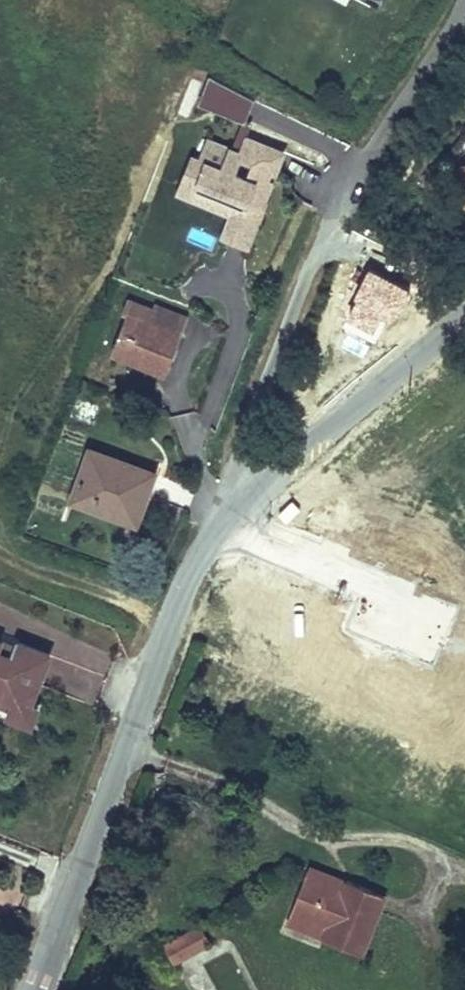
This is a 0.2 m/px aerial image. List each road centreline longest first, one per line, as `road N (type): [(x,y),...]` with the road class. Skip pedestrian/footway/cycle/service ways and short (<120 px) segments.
road 1 (residential): [(211,541),(330,224),(463,0)]
road 2 (residential): [(35,989),(161,642),(211,541)]
road 3 (residential): [(211,541),(464,315)]
road 4 (residential): [(211,541),(242,541),(373,590),(380,617),(438,640)]

